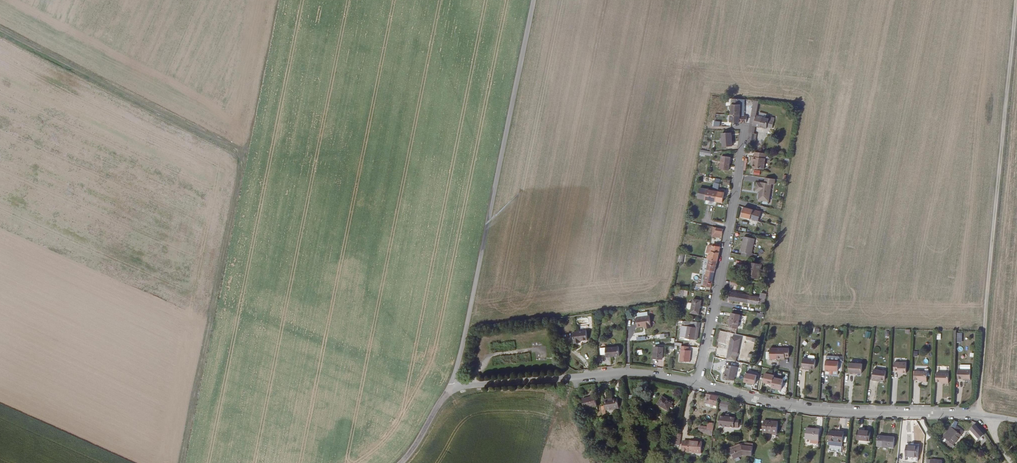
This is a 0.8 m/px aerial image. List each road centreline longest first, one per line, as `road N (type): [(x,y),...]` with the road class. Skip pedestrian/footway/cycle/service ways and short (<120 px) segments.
road 1 (track): [(0,29),(242,157),(180,462)]
road 2 (track): [(1014,462),(979,414),(1016,0)]
road 3 (unclassified): [(451,387),(534,0)]
road 4 (residential): [(699,385),(809,410),(979,414)]
road 5 (residential): [(699,385),(746,127)]
road 6 (residential): [(451,387),(621,373),(699,385)]

